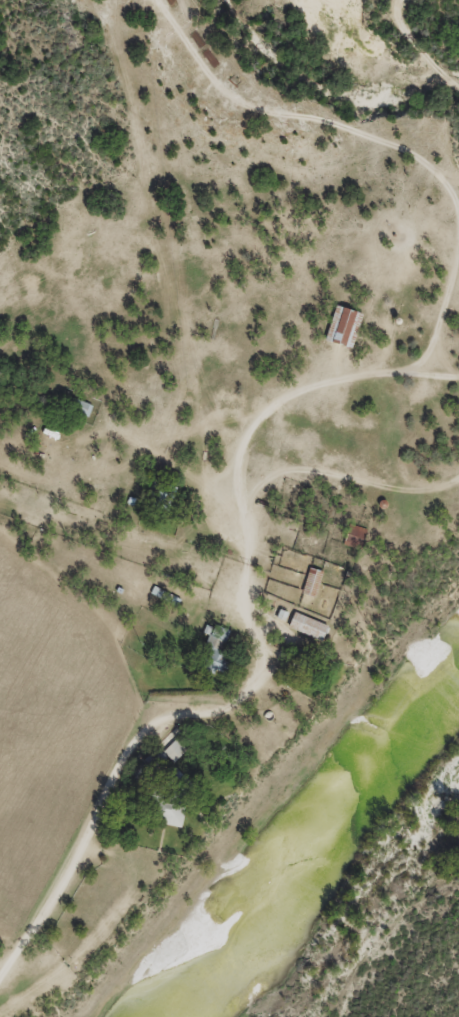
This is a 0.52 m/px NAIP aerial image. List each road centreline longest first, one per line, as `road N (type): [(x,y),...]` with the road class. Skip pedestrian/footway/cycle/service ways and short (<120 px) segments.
road 1 (residential): [(0,980),(60,898),(138,740),(163,719),(233,710),(248,697),(258,659),(244,606),(238,495),(245,444),(279,393),(404,360),(433,330),(458,265),(446,190),(458,134)]
road 2 (residential): [(160,0),(237,103),(381,146),(446,190)]
road 3 (residential): [(458,103),(451,78),(430,71),(387,30),(394,0)]

